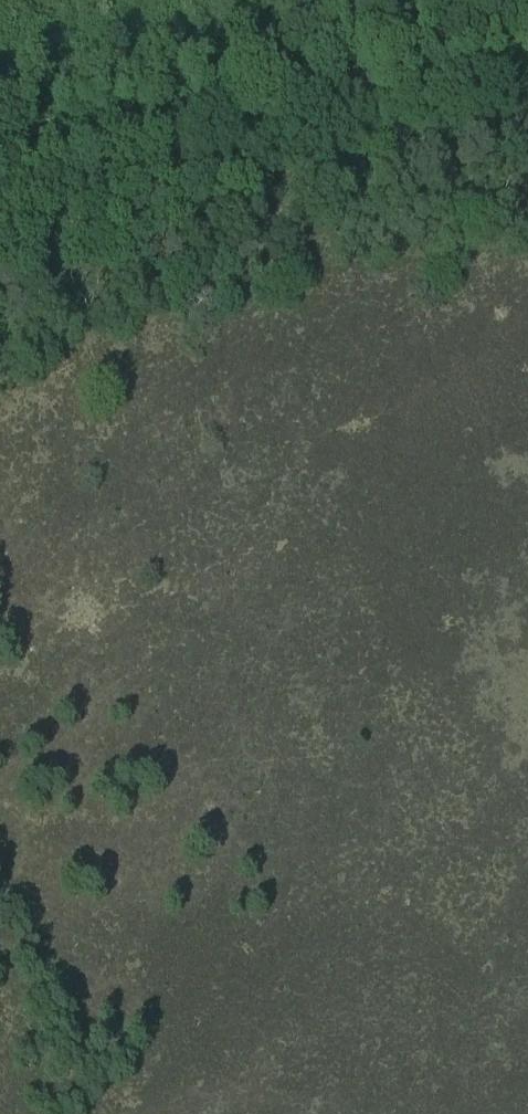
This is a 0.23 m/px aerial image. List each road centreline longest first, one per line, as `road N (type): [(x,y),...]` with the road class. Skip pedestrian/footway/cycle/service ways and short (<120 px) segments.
road 1 (track): [(527,55),(0,132)]

